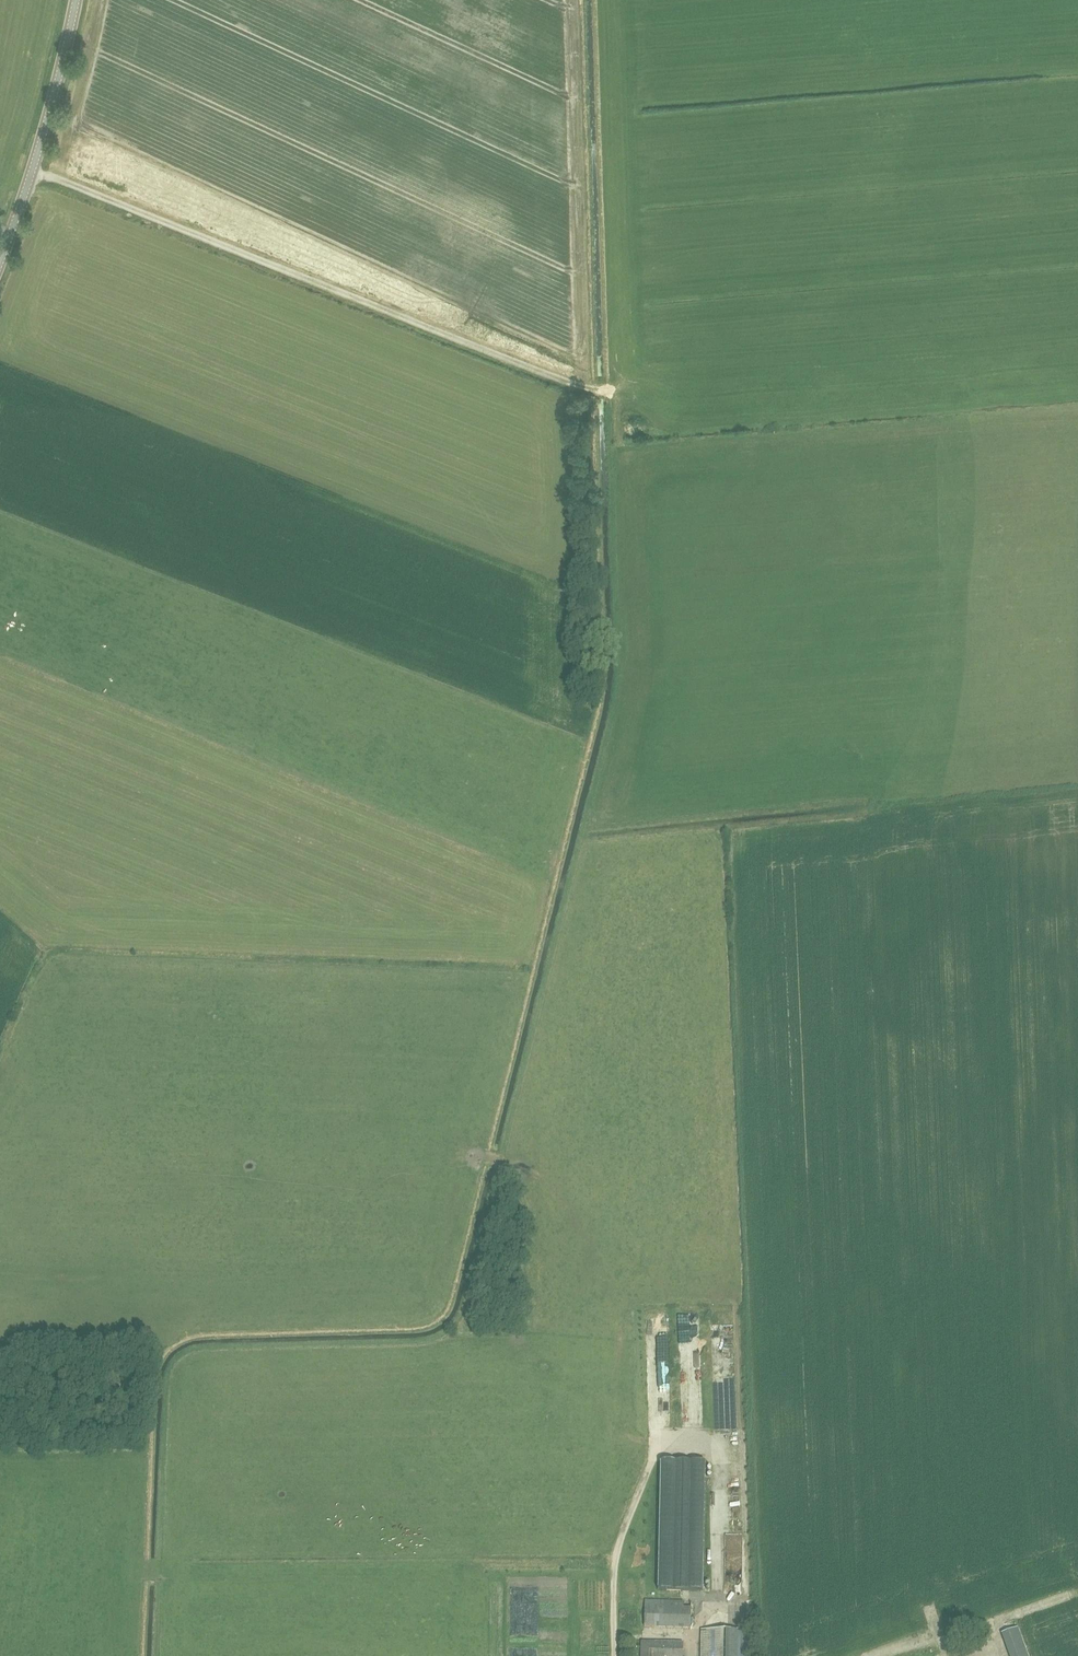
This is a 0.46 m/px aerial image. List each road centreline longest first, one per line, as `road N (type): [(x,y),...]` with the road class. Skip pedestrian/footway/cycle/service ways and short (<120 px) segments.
road 1 (track): [(603,0),(621,378),(614,389),(527,365),(33,170)]
road 2 (tertiary): [(0,269),(77,0)]

